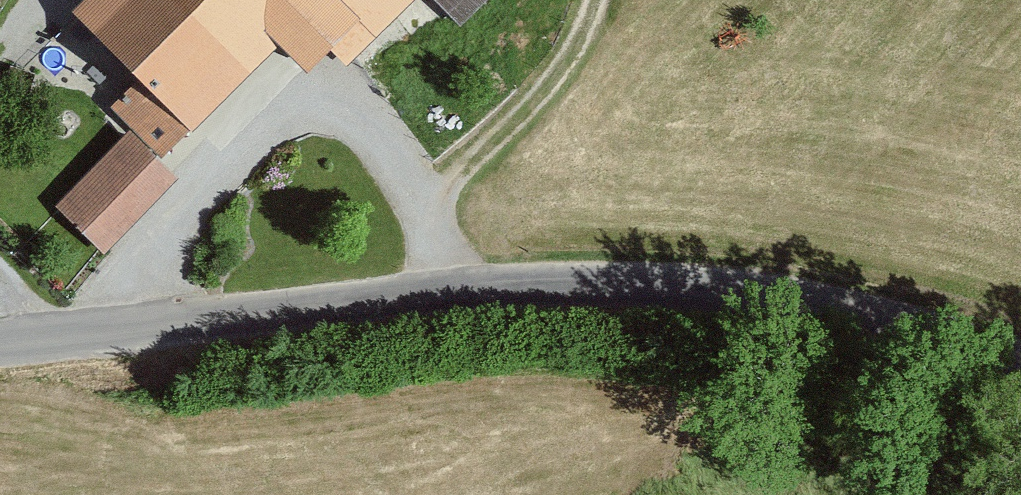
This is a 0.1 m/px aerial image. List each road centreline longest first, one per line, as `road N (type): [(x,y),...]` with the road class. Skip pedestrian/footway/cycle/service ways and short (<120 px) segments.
road 1 (residential): [(0,341),(543,280)]
road 2 (unclassified): [(1020,354),(776,288),(646,278),(543,280)]
road 3 (track): [(422,209),(537,100),(596,0)]

